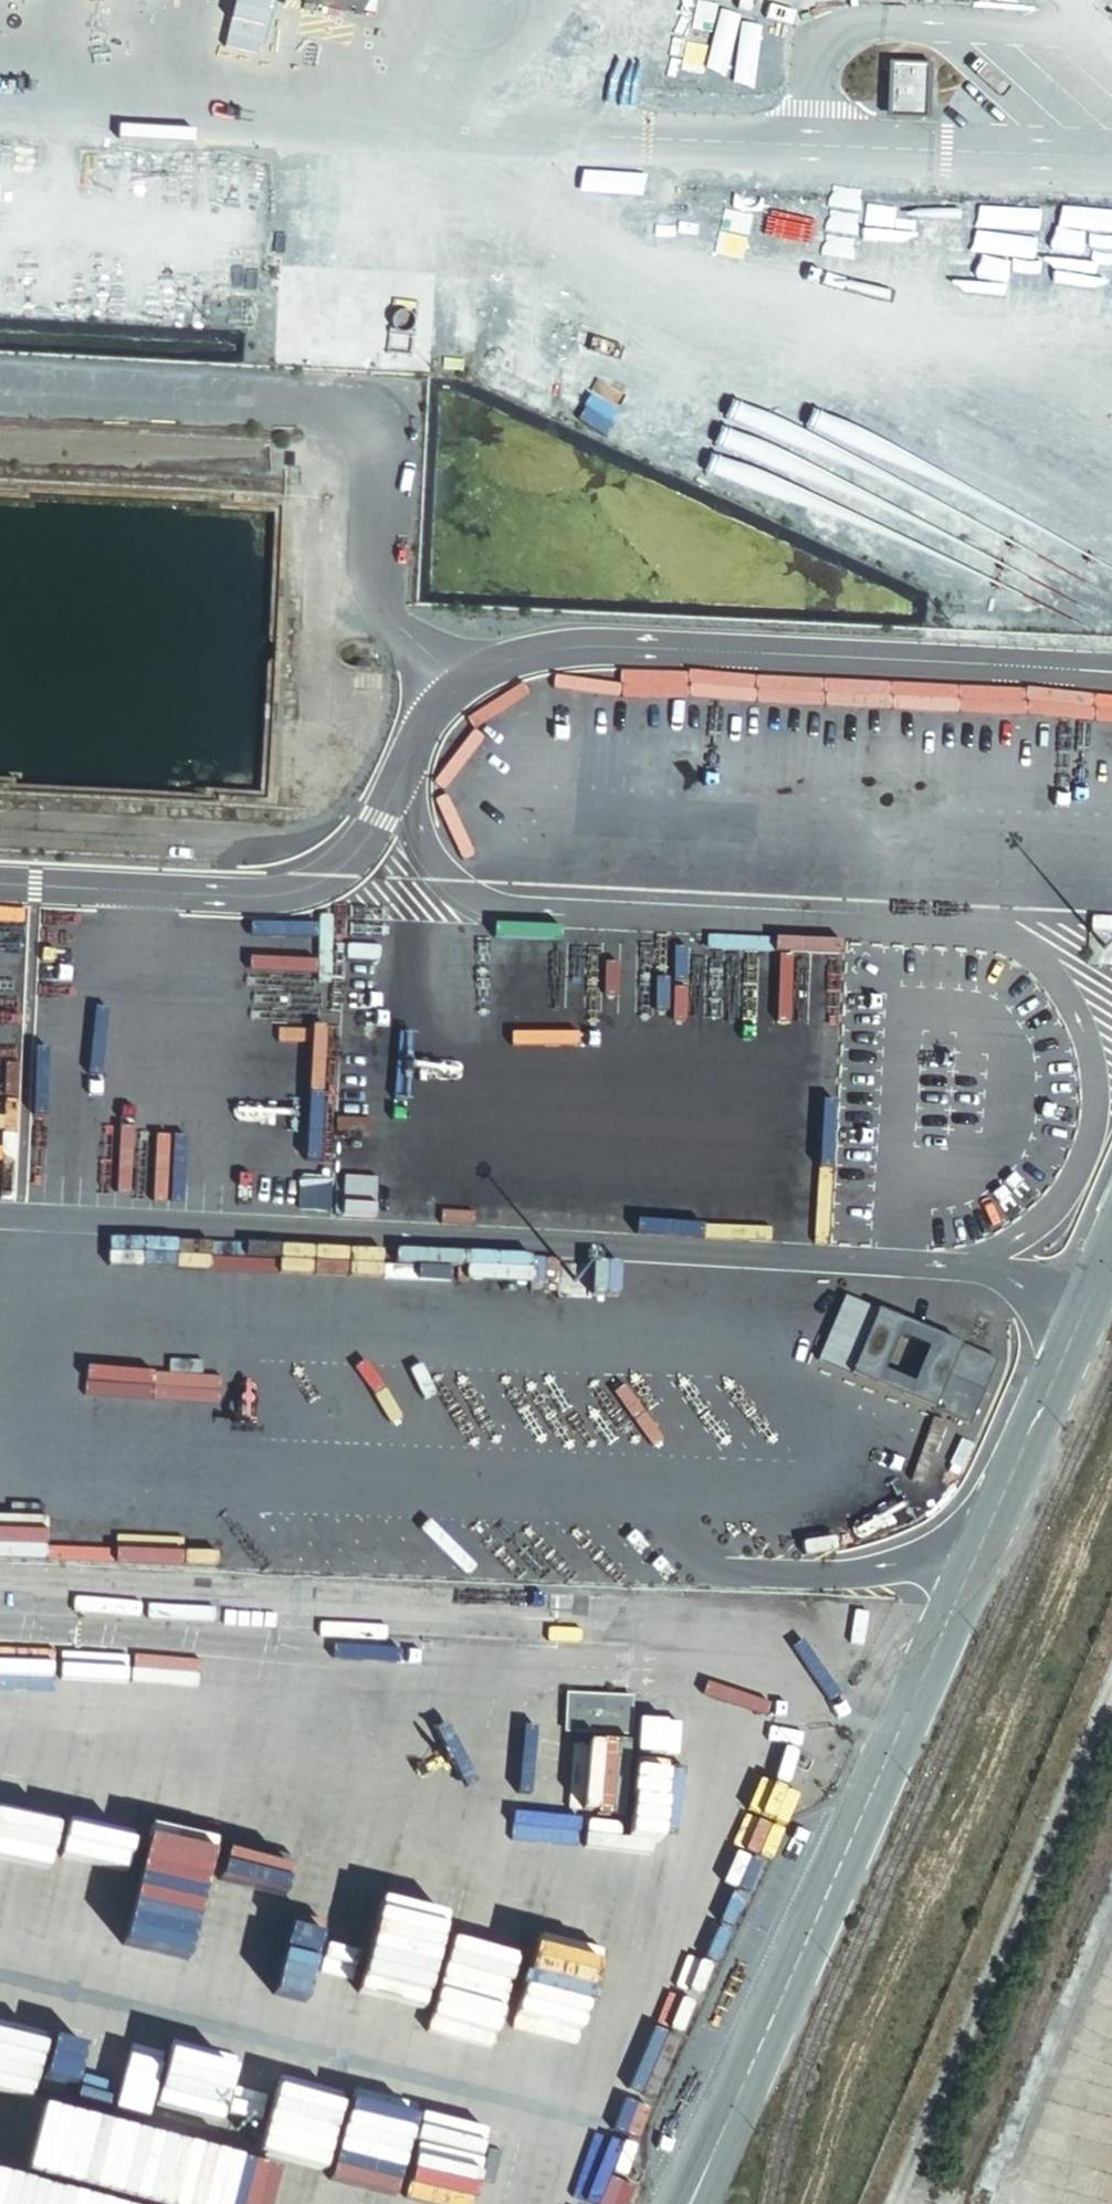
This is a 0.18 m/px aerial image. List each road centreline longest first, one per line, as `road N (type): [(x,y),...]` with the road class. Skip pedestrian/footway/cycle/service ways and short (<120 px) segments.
road 1 (unclassified): [(1111,1255),(694,2203)]

